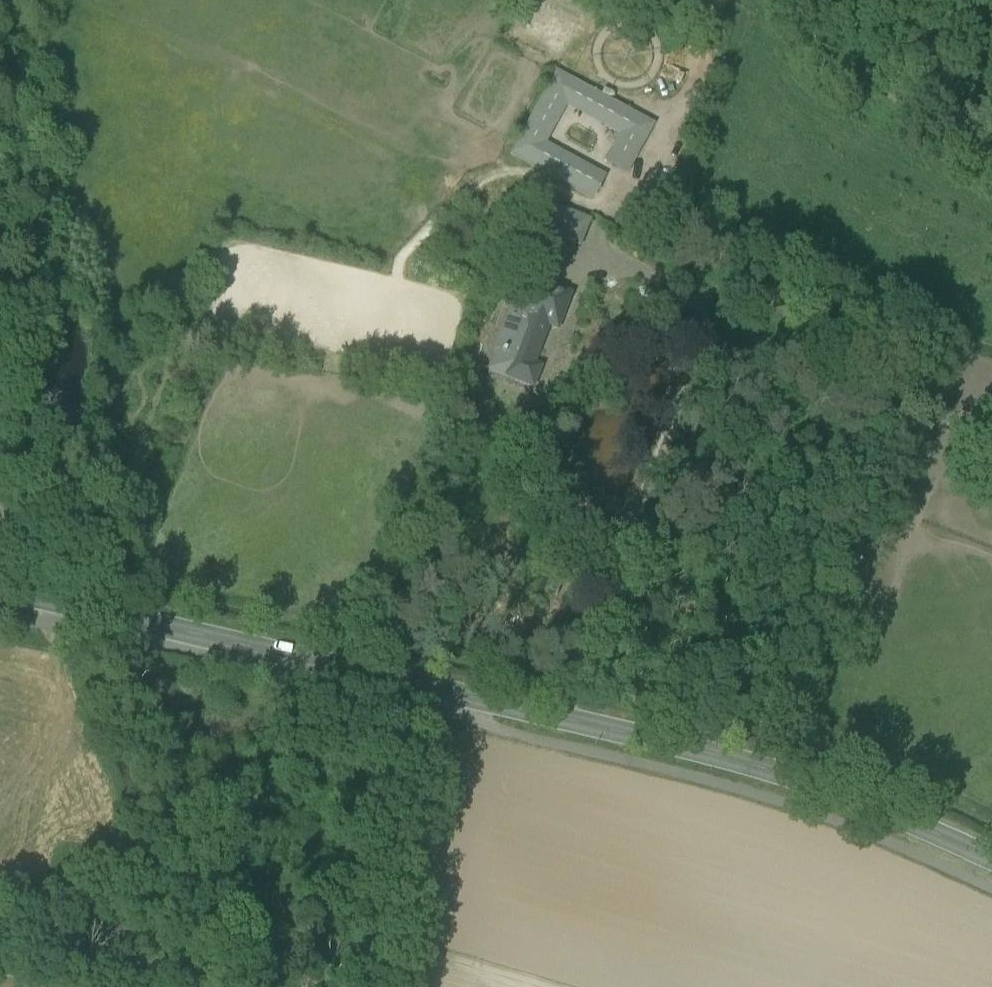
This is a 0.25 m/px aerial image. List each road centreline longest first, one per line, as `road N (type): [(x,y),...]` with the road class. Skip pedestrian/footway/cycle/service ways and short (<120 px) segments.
road 1 (tertiary): [(0,591),(808,785),(991,858)]

